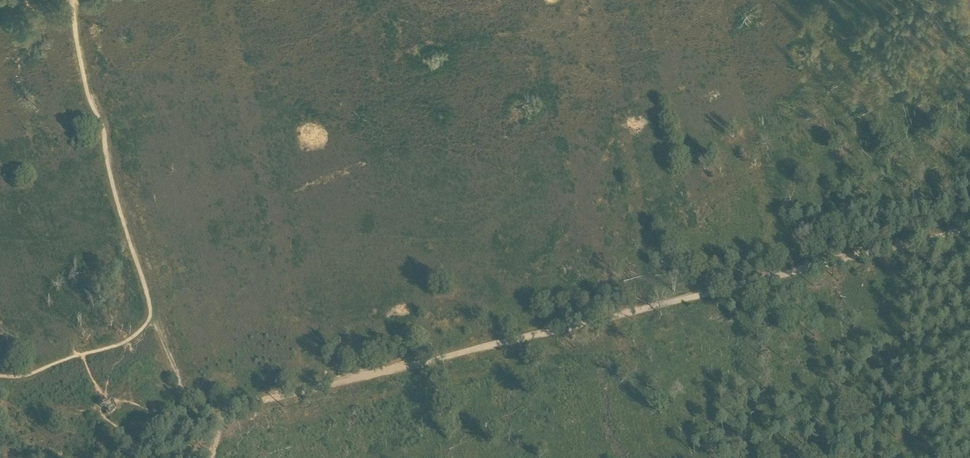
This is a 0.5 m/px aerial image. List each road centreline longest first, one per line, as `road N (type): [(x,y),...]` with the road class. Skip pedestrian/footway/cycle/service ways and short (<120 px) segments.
road 1 (track): [(969,234),(124,437),(100,411),(105,400),(82,355)]
road 2 (track): [(71,0),(87,88),(151,315)]
road 3 (track): [(151,315),(117,346),(30,375),(0,376)]

